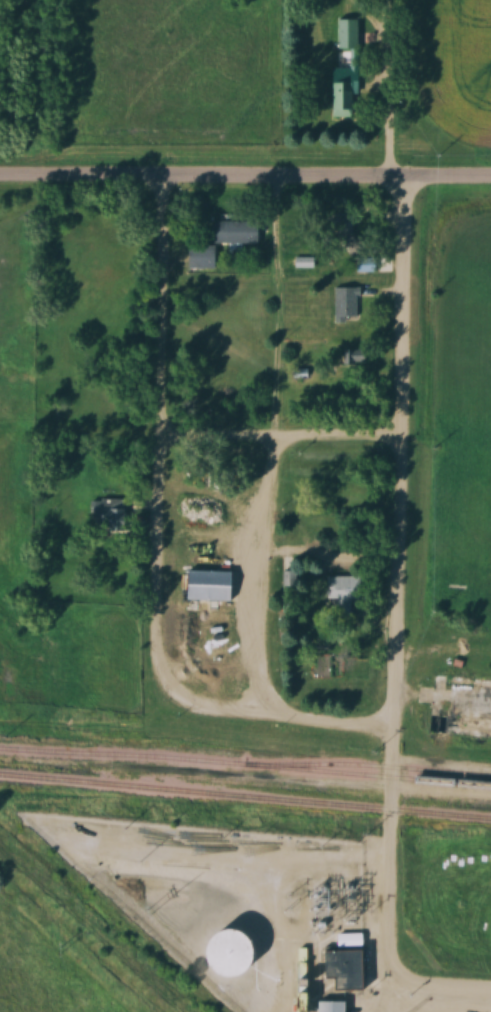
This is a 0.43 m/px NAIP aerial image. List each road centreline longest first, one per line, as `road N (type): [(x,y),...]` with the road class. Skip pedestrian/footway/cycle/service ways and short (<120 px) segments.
road 1 (residential): [(397,973),(385,933),(410,442),(407,175)]
road 2 (residential): [(168,693),(155,672),(164,177)]
road 3 (residential): [(490,175),(0,177)]
road 4 (residential): [(410,442),(46,435)]
road 5 (residential): [(392,728),(192,706),(168,693)]

